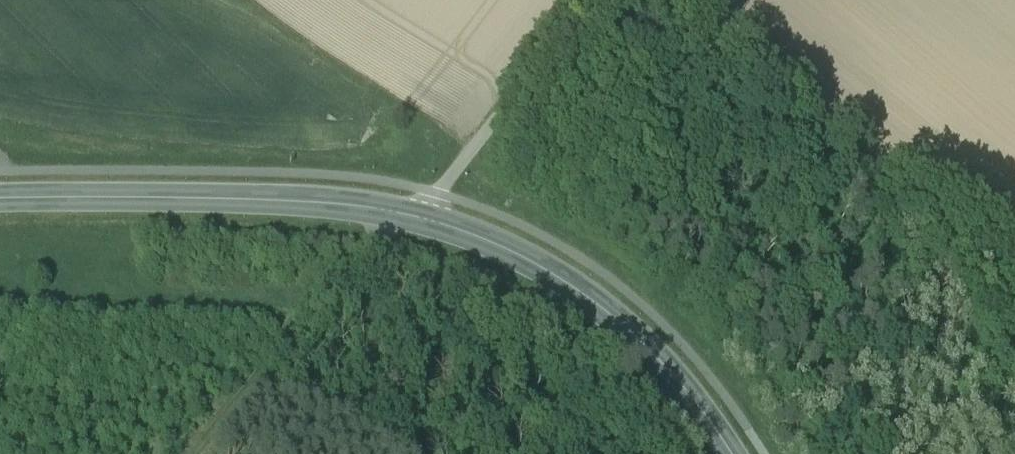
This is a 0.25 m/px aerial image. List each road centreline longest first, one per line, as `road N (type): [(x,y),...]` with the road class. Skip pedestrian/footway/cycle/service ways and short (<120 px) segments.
road 1 (primary): [(0,199),(220,198),(403,213),(523,258),(616,320),(729,453)]
road 2 (track): [(589,0),(437,193),(403,213)]

